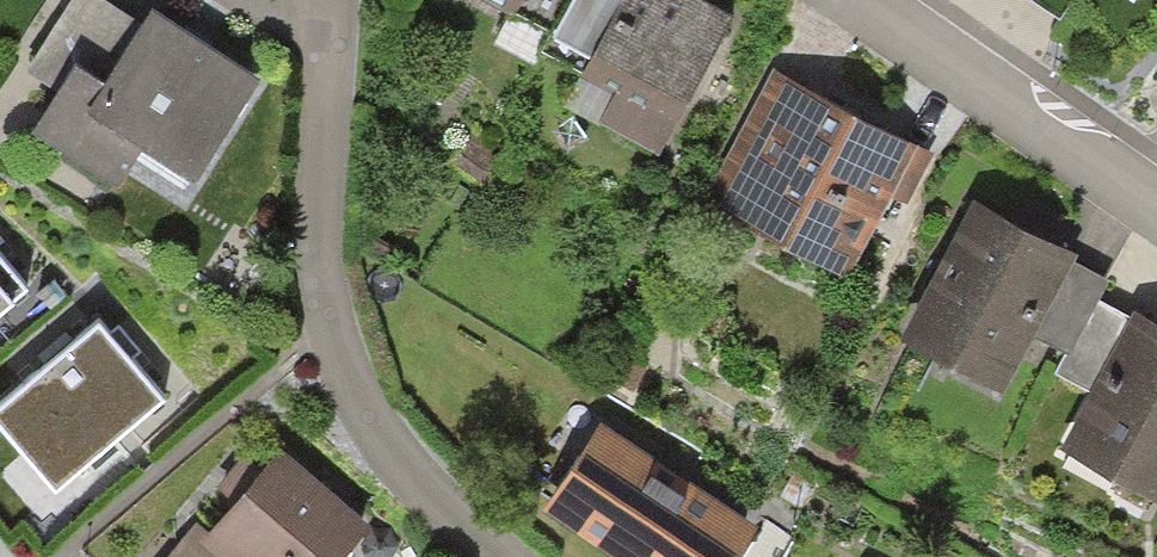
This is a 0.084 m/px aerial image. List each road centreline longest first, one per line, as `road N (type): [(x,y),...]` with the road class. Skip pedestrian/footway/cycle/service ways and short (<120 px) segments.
road 1 (residential): [(338,44),(314,193),(328,334),(351,400),(411,480),(485,556)]
road 2 (residential): [(1156,208),(863,0)]

